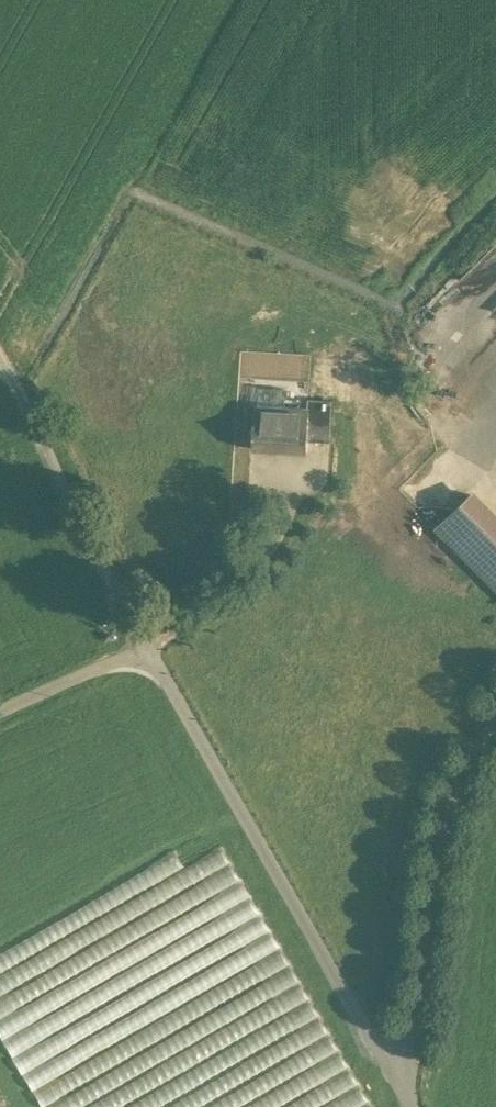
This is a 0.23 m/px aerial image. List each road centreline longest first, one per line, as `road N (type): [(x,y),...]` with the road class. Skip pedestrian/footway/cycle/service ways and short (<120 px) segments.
road 1 (unclassified): [(419,1106),(144,650),(0,714)]
road 2 (track): [(0,354),(127,600),(144,650)]

